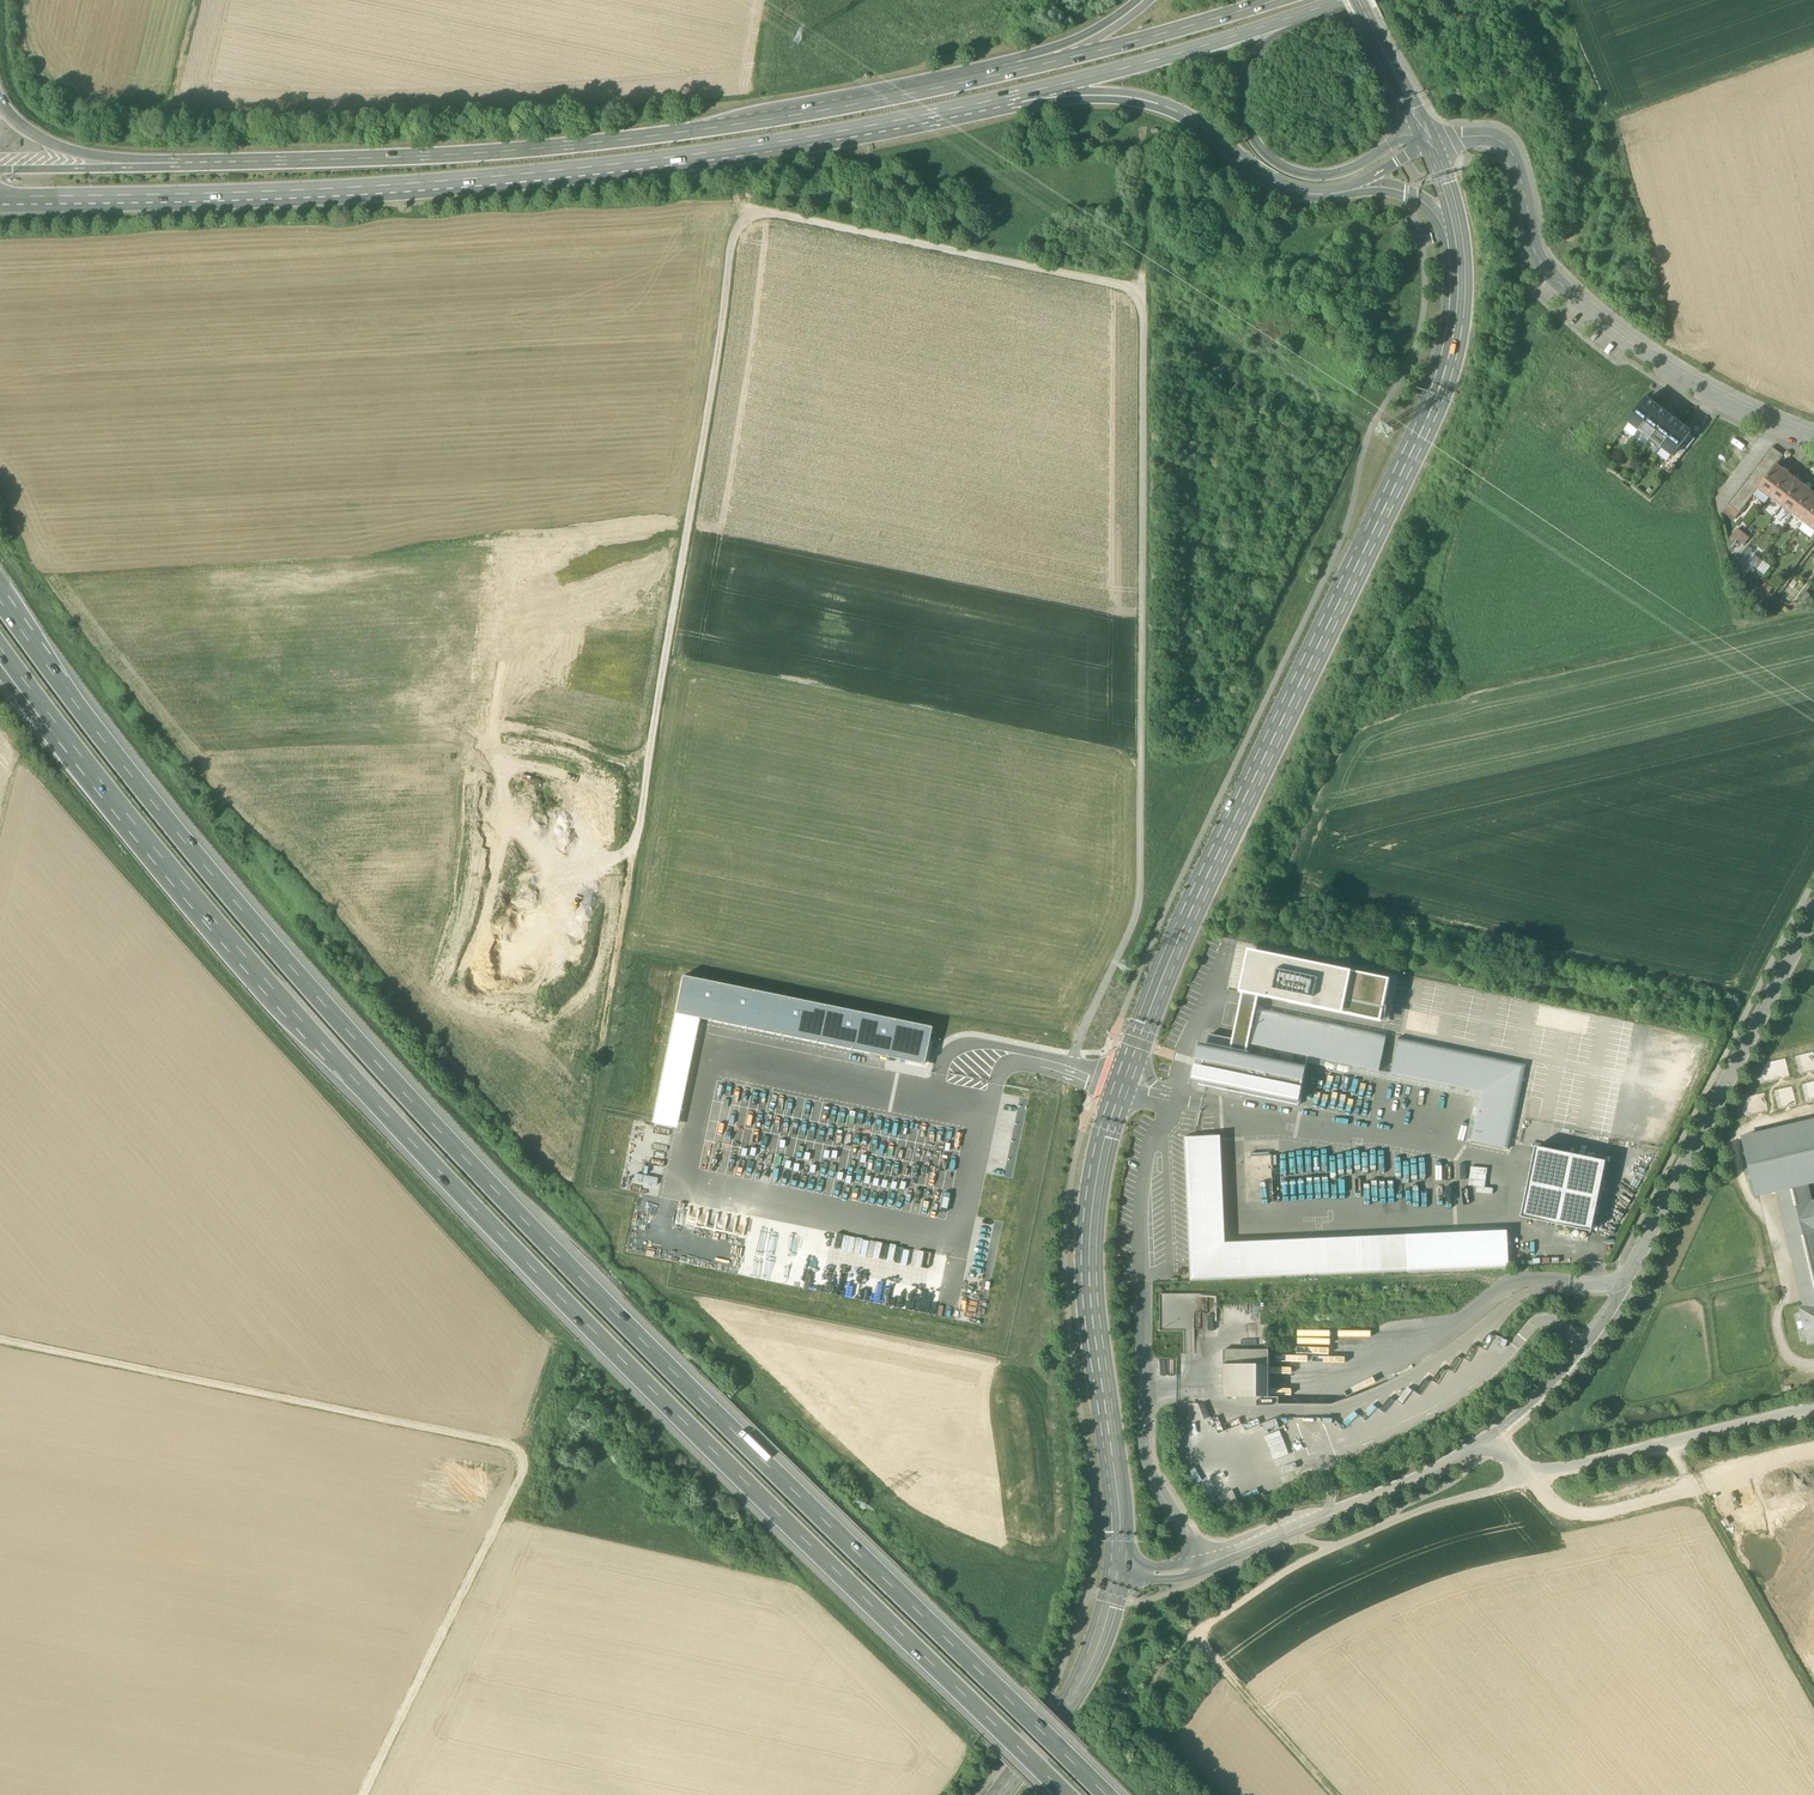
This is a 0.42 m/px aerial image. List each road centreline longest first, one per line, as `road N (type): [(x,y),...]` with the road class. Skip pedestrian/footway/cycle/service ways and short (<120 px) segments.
road 1 (motorway): [(1104,1794),(432,1119),(208,868),(0,596)]
road 2 (motorway): [(62,734),(308,1026),(533,1267),(1064,1794)]
road 3 (tertiary): [(1119,1570),(1119,1502),(1089,1257),(1108,1128),(1183,947),(1427,428),(1459,325),(1459,240)]
road 4 (trunk): [(0,197),(227,194),(555,176),(770,149),(1020,96)]
road 5 (track): [(0,1342),(512,1445),(520,1456),(522,1472),(366,1794)]
road 6 (trunk): [(1008,73),(559,148),(183,167)]
road 7 (unclassified): [(1813,437),(1727,402),(1650,355),(1565,287),(1535,251),(1517,163),(1499,138),(1430,141)]
road 8 (unclassified): [(1622,1292),(1813,916)]
road 9 (unclassified): [(1119,1570),(1157,1574),(1216,1562),(1401,1487),(1494,1438)]
road 10 (trunk): [(1430,141),(1317,175),(1294,172),(1253,139),(1242,95),(1250,67),(1280,35),(1326,7)]
road 11 (trunk): [(1020,96),(1094,95),(1169,109),(1283,187),(1341,191)]
road 12 (unclassified): [(1494,1438),(1533,1477),(1813,1410)]
road 13 (trunk): [(1020,96),(1326,7)]
road 14 (track): [(1671,1443),(1813,1697)]
road 15 (trunk): [(1269,0),(1008,73)]
road 16 (tertiary): [(997,1794),(1071,1705),(1119,1570)]
road 17 (track): [(639,850),(594,1078)]
road 18 (motorway): [(183,167),(73,149),(24,124),(0,97)]
road 19 (trunk): [(183,167),(0,170)]
road 20 (track): [(650,763),(533,727),(488,733)]
road 21 (trunk): [(1147,0),(1078,47),(1008,73)]
road 22 (tertiary): [(1430,141),(1359,0)]
road 23 (trunk): [(1341,191),(1405,190),(1459,240)]
road 24 (unclassified): [(1494,1438),(1585,1342)]

